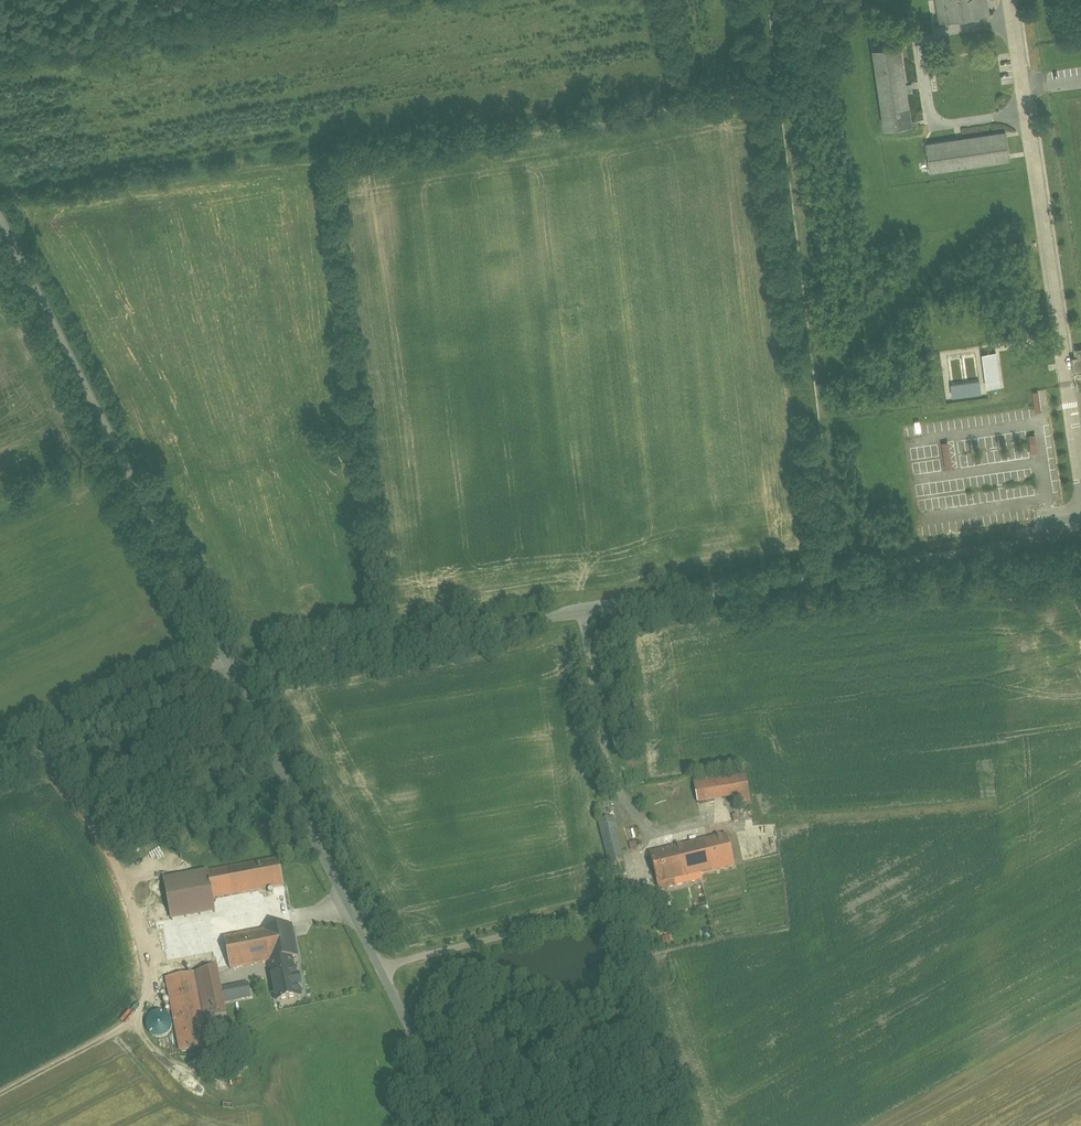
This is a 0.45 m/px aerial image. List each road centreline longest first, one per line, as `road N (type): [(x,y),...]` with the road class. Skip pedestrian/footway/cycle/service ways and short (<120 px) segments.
road 1 (unclassified): [(1080,529),(228,668)]
road 2 (residential): [(463,1125),(228,668)]
road 3 (unclassified): [(0,218),(228,668)]
road 4 (track): [(352,907),(234,919),(184,934),(161,955),(133,1024),(0,1098)]
road 5 (unclassified): [(228,668),(0,768)]

